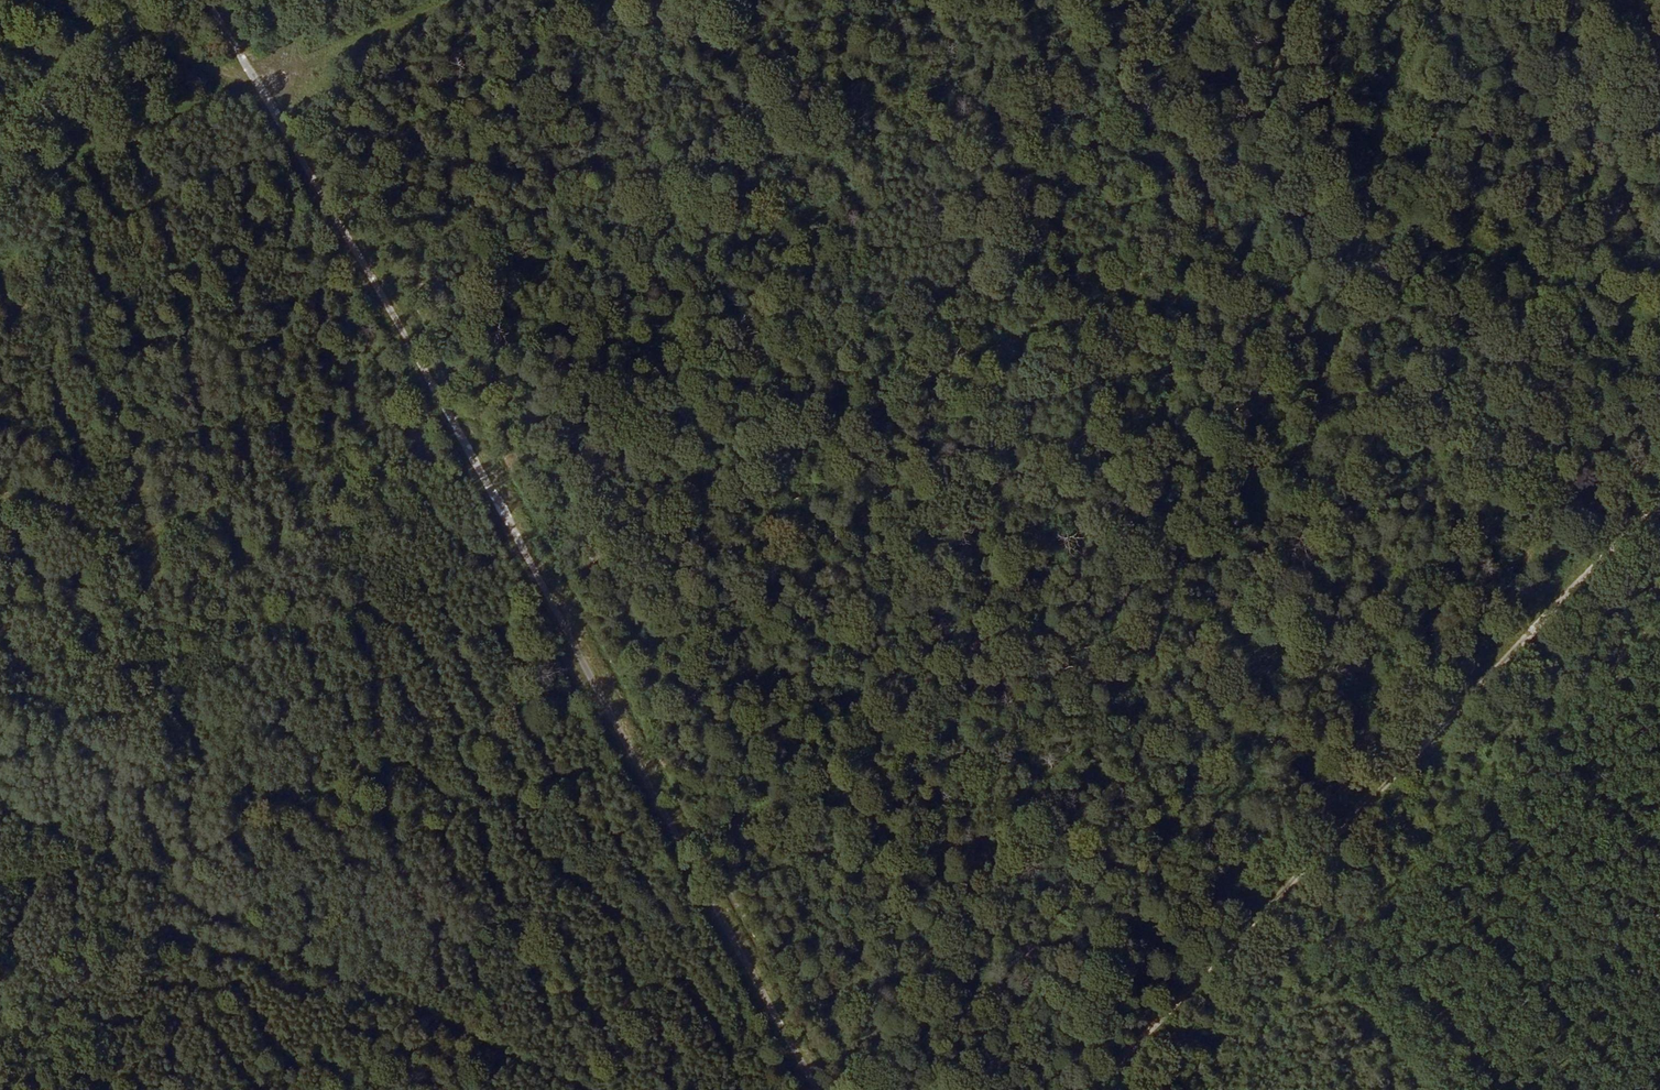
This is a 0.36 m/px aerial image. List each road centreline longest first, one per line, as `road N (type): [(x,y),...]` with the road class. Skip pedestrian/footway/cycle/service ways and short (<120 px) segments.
road 1 (track): [(815,1089),(510,517),(216,0)]
road 2 (track): [(1659,529),(1110,1089)]
road 3 (track): [(265,92),(42,0)]
road 4 (track): [(108,0),(76,75),(0,108)]

